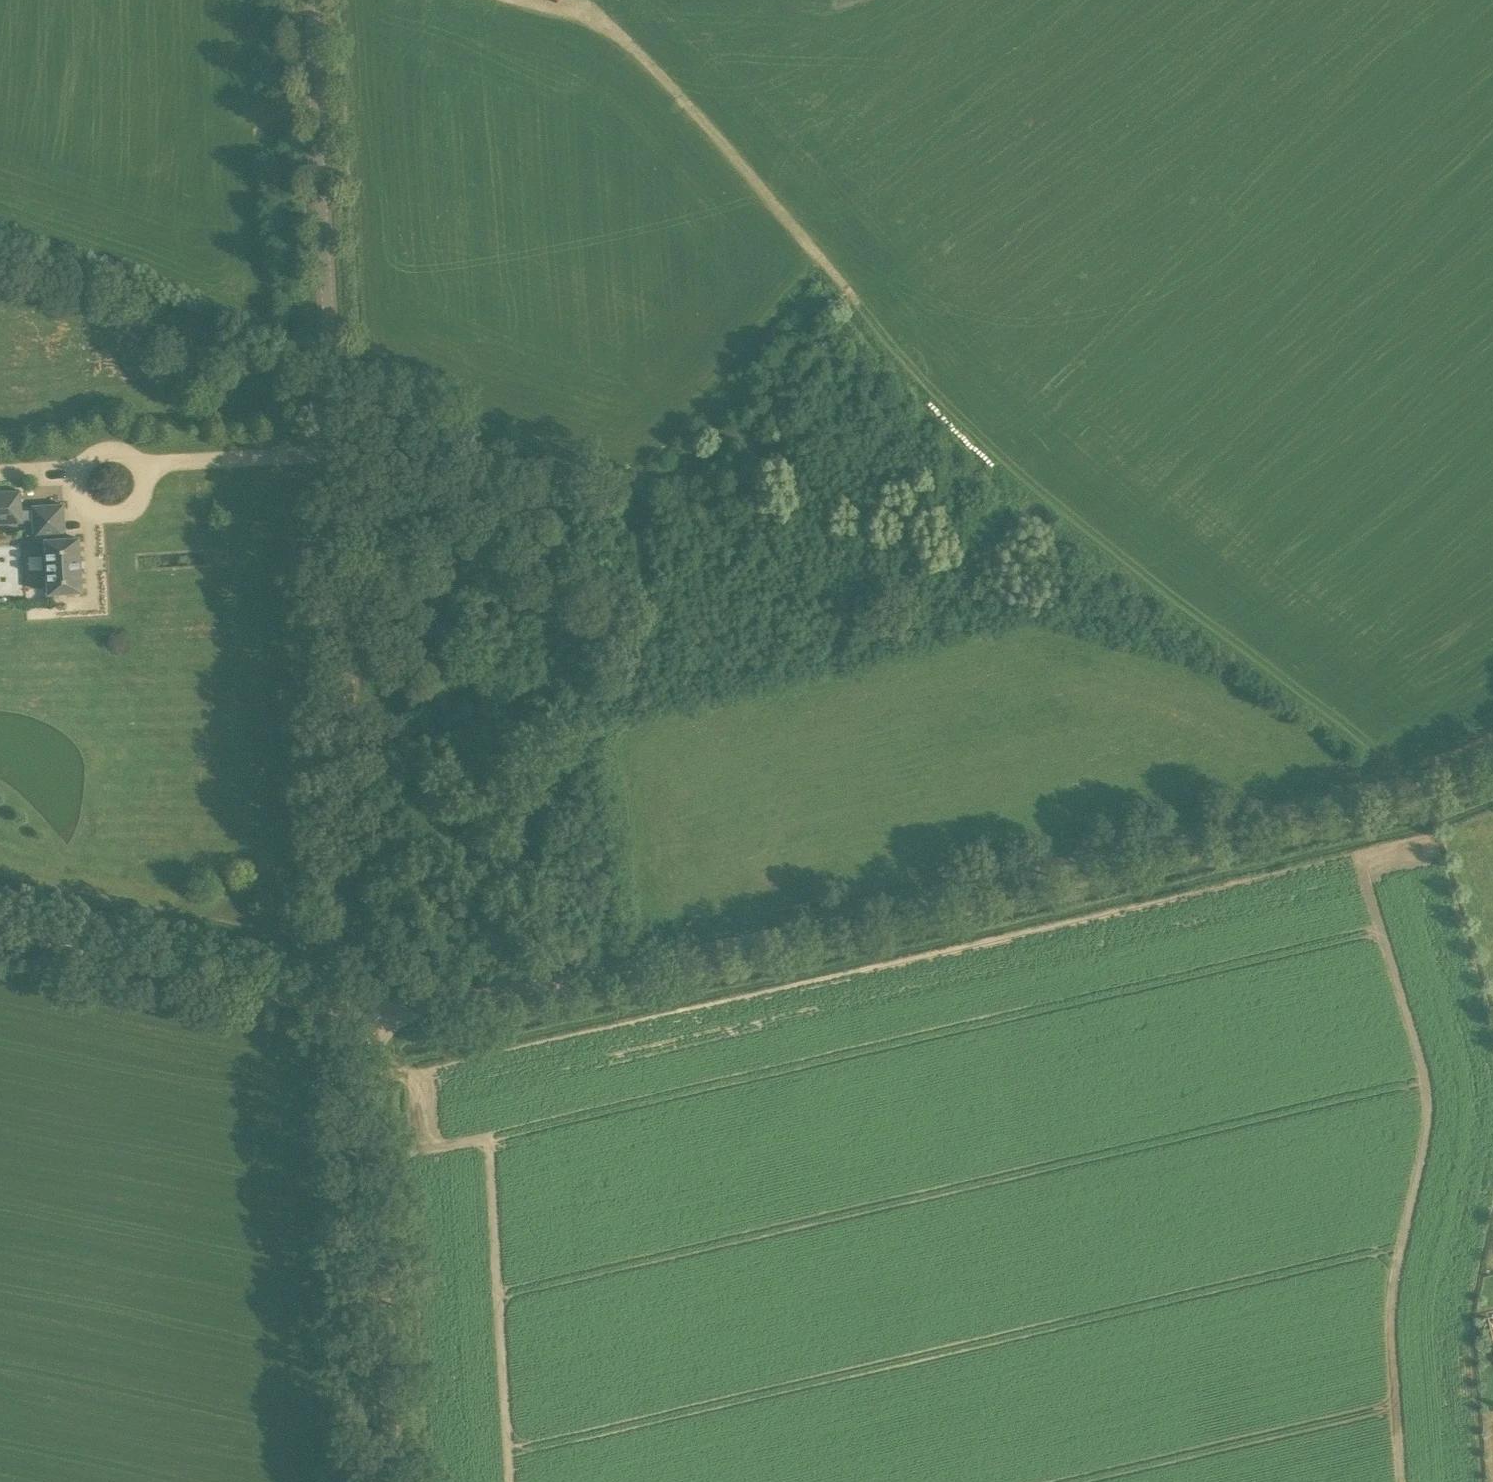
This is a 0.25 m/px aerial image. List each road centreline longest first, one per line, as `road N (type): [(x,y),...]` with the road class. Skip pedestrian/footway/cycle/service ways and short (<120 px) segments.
road 1 (unclassified): [(378,1008),(1055,871),(1399,787),(1492,753)]
road 2 (tertiary): [(378,1008),(318,0)]
road 3 (tertiary): [(401,1481),(378,1008)]
road 4 (track): [(0,929),(378,1008)]

